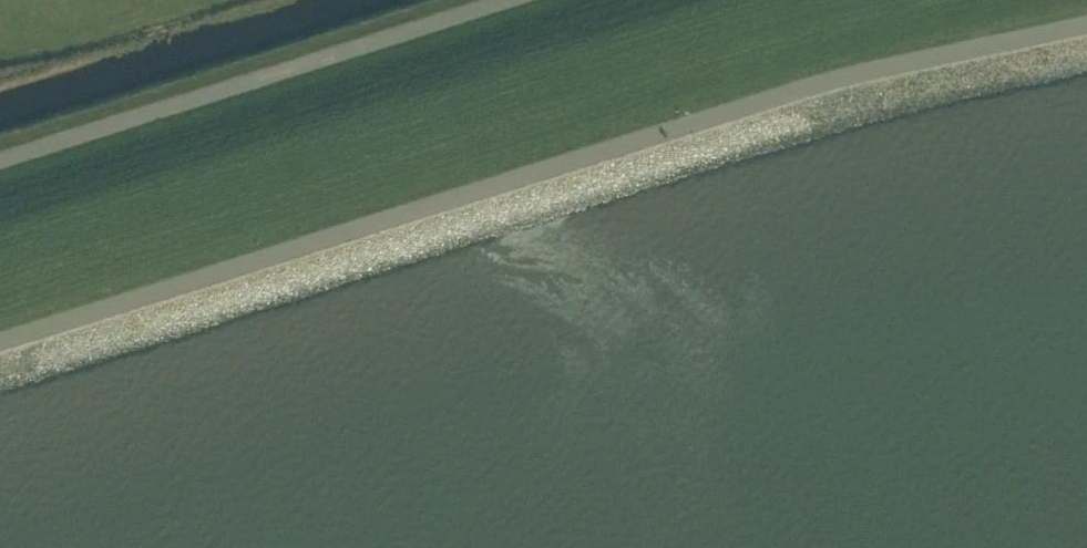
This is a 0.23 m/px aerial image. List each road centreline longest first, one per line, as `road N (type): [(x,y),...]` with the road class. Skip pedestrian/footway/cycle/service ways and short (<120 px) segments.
road 1 (unclassified): [(0,361),(790,112),(1086,43)]
road 2 (unclassified): [(0,172),(548,0)]

